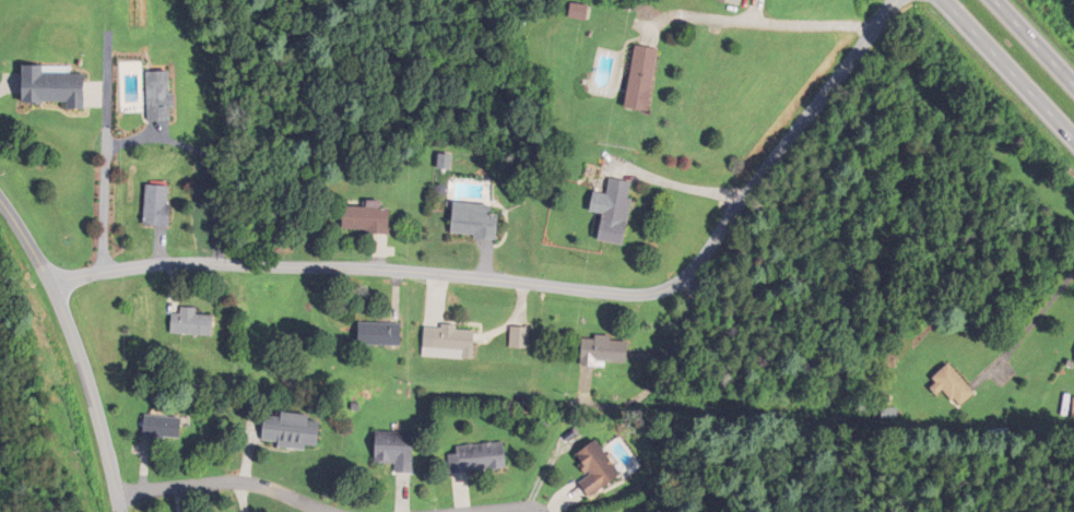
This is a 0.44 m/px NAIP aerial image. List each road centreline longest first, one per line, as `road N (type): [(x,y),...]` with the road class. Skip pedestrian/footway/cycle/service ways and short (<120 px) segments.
road 1 (residential): [(56,284),(188,265),(402,271),(648,297),(666,291),(686,279),(900,0)]
road 2 (residential): [(122,511),(56,284),(0,203)]
road 3 (residential): [(103,273),(114,34)]
road 4 (residential): [(119,495),(245,484),(330,511)]
road 5 (trunk): [(945,0),(1073,140)]
road 6 (residential): [(1073,397),(956,510)]
road 7 (trunk): [(1073,88),(992,0)]

